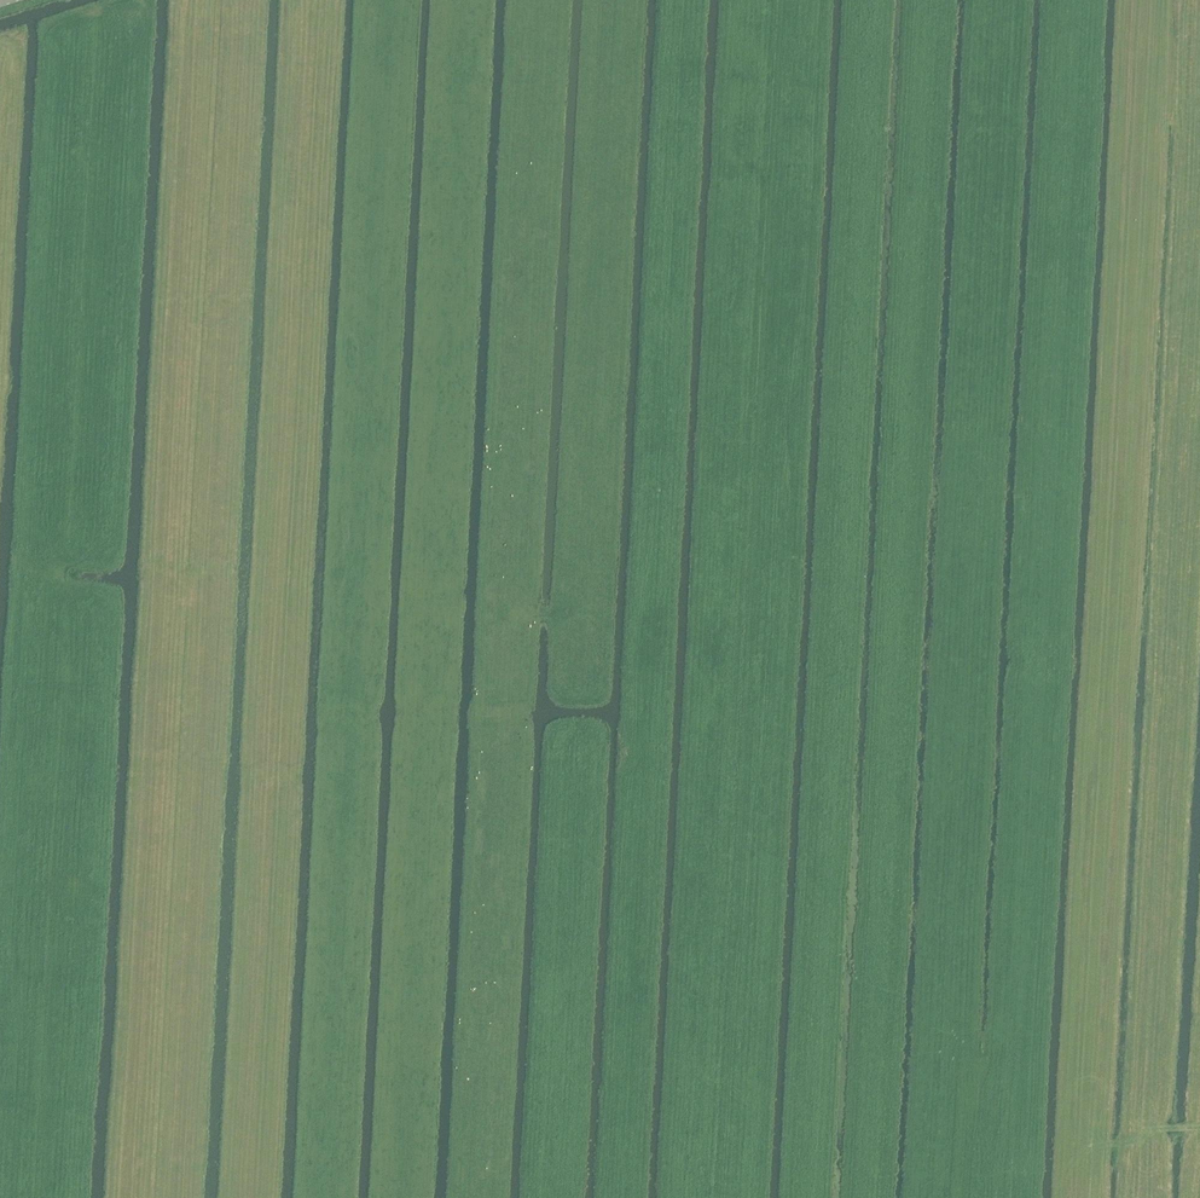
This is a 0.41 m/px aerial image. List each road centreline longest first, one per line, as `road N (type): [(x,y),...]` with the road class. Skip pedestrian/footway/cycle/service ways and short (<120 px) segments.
road 1 (track): [(1199,1125),(1076,1148)]

